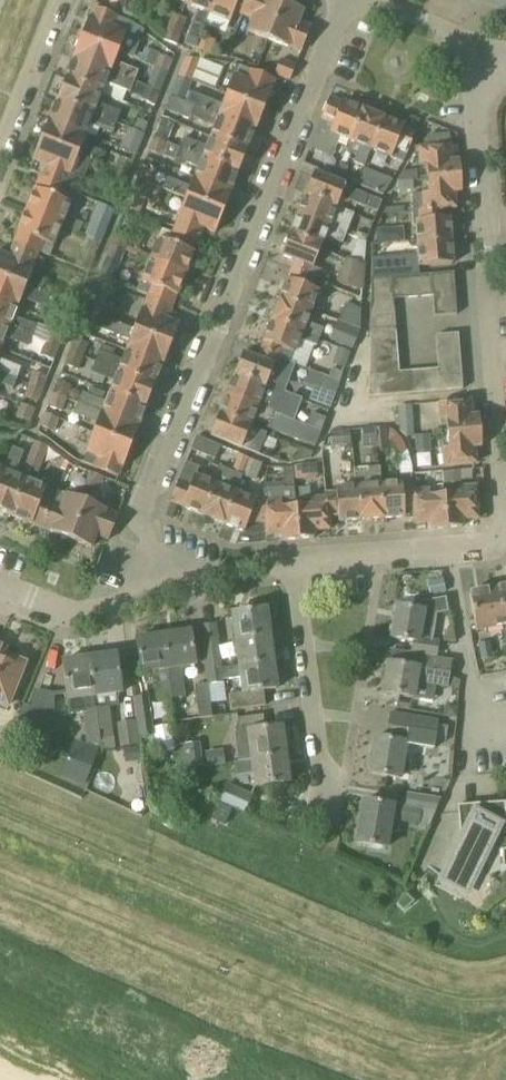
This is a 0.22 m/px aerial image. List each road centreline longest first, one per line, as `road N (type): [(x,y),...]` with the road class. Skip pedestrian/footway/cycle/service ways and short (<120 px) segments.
road 1 (unclassified): [(163,590),(143,532),(145,508),(346,0)]
road 2 (residential): [(445,547),(493,541),(504,521),(475,108),(488,70)]
road 3 (residential): [(326,794),(294,564)]
road 4 (unclassified): [(445,547),(478,732),(505,730)]
road 5 (residential): [(163,590),(83,611),(0,585)]
road 6 (residential): [(0,144),(57,0)]
road 7 (residential): [(294,564),(445,547)]
road 8 (unclassified): [(488,70),(464,36),(369,0)]
road 9 (residential): [(163,590),(294,564)]

